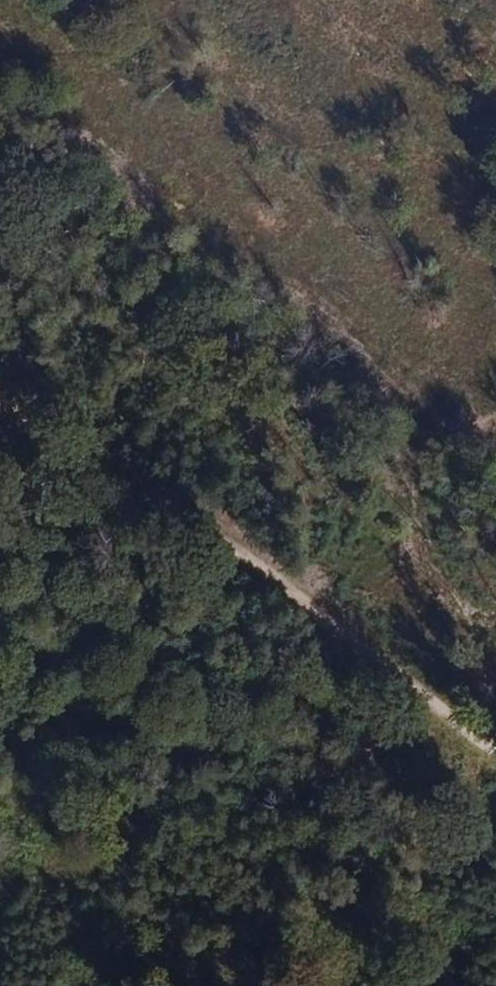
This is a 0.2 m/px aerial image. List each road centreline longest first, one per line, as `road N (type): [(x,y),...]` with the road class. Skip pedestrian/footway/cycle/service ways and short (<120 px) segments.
road 1 (track): [(495,673),(446,644),(0,303)]

